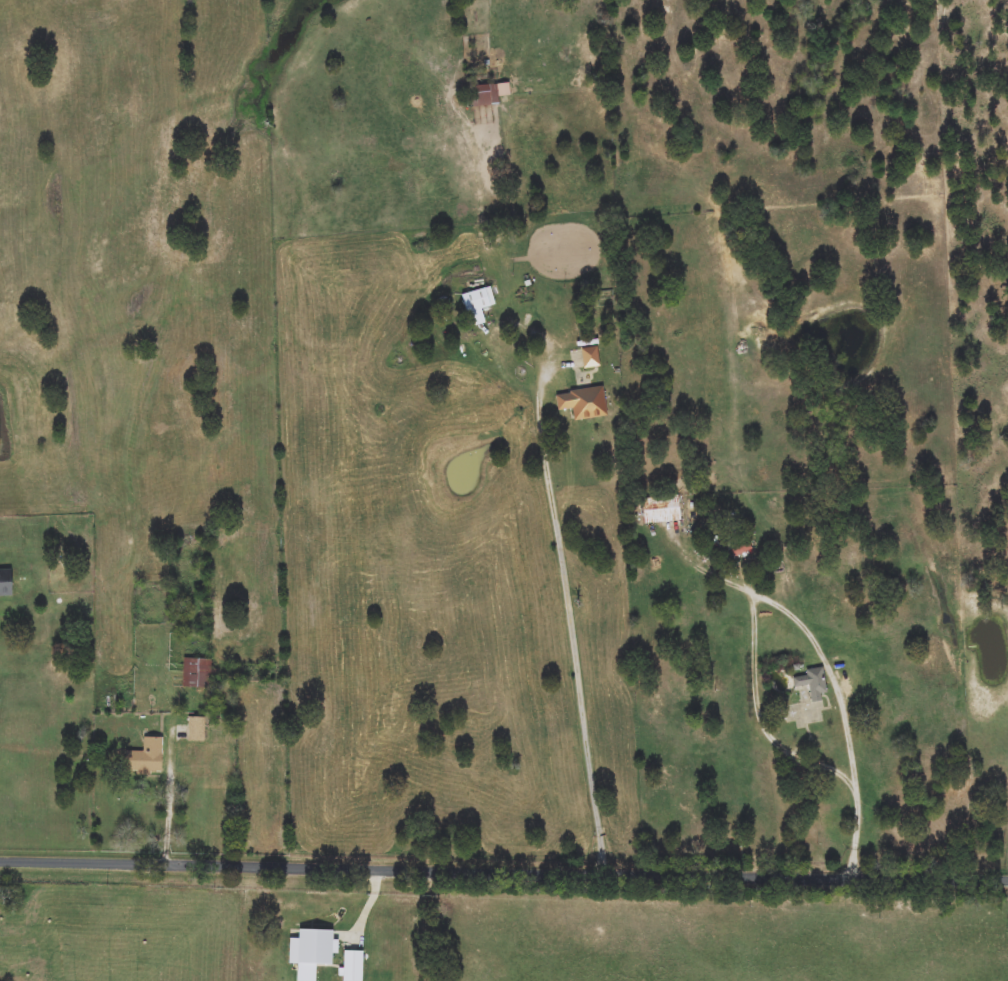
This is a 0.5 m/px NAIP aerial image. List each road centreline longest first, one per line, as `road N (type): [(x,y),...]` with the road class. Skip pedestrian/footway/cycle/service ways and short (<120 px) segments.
road 1 (residential): [(0,861),(1007,877)]

